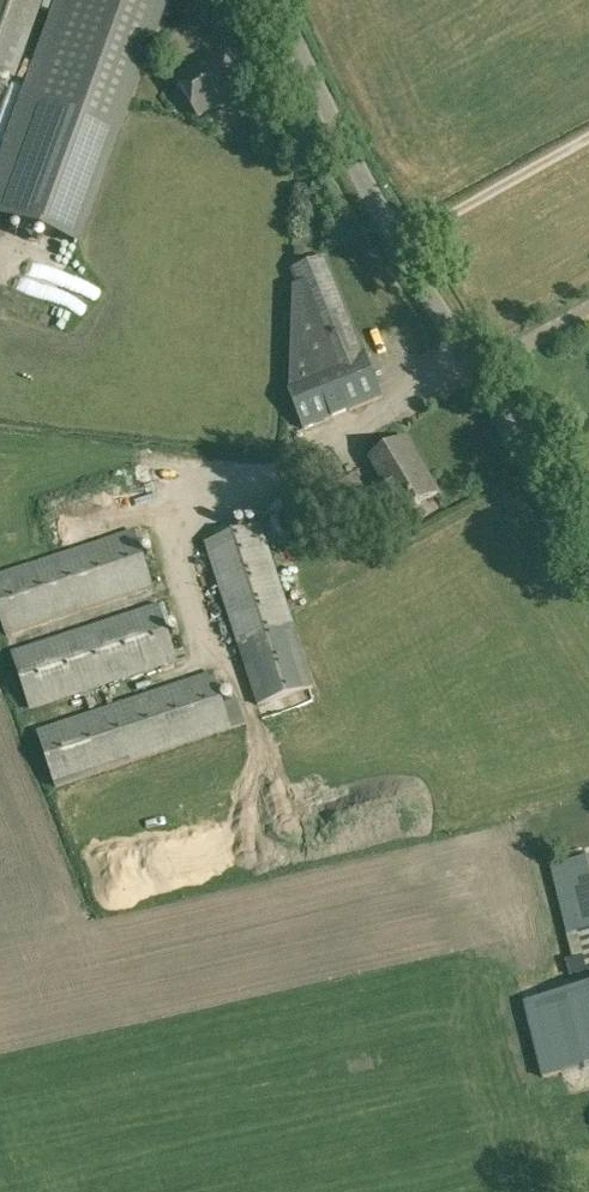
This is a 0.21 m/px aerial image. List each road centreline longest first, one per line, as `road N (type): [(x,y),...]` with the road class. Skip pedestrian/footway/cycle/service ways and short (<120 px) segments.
road 1 (unclassified): [(588,559),(332,120),(274,0)]

